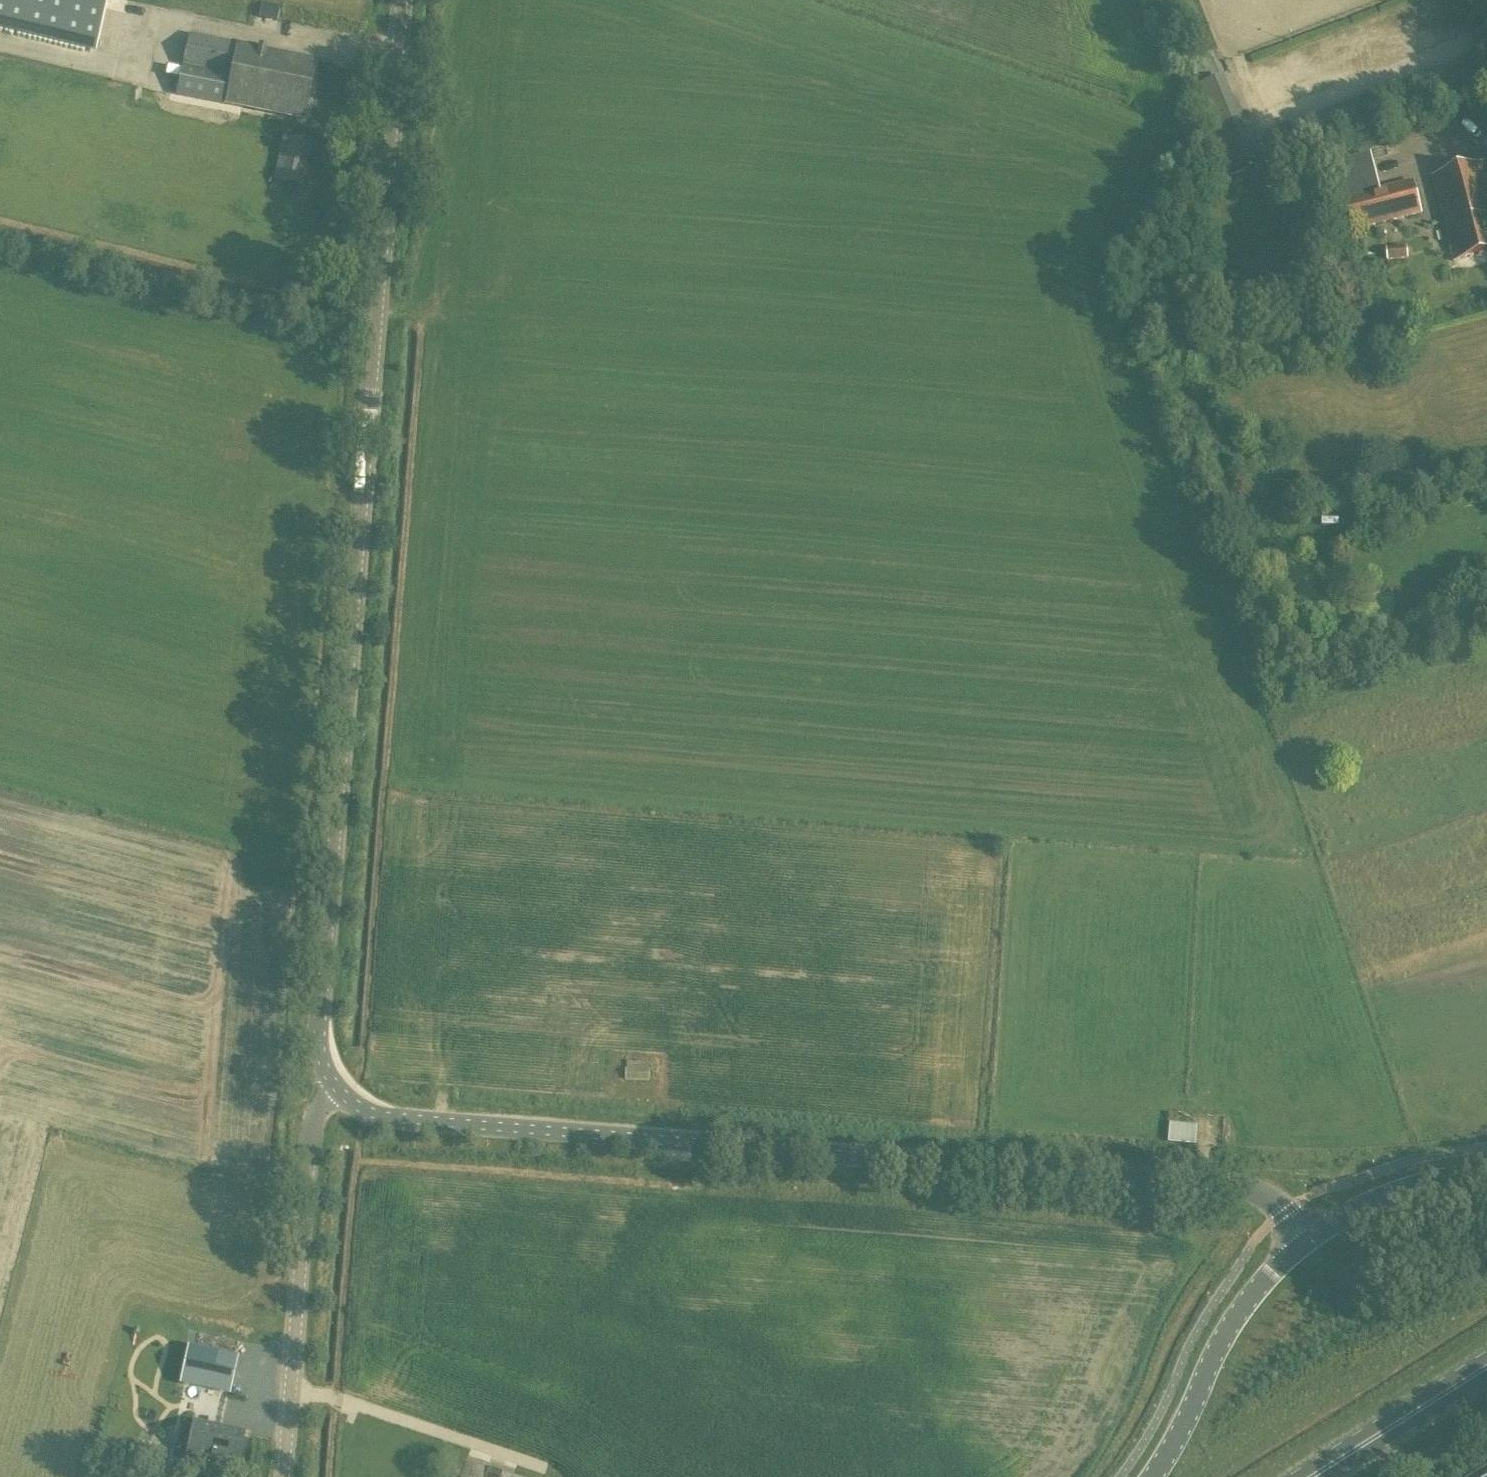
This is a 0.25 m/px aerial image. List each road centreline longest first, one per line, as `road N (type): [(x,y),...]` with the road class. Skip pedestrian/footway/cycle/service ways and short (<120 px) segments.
road 1 (tertiary): [(334,1089),(317,1047),(402,0)]
road 2 (tertiary): [(334,1089),(381,1117),(1246,1187),(1307,1236)]
road 3 (unclassified): [(283,1476),(309,1137),(334,1089)]
road 4 (secondary): [(1307,1236),(1243,1302),(1149,1476)]
road 5 (primary): [(1318,1476),(1486,1373)]
road 6 (secondary): [(1486,1172),(1370,1199),(1307,1236)]

